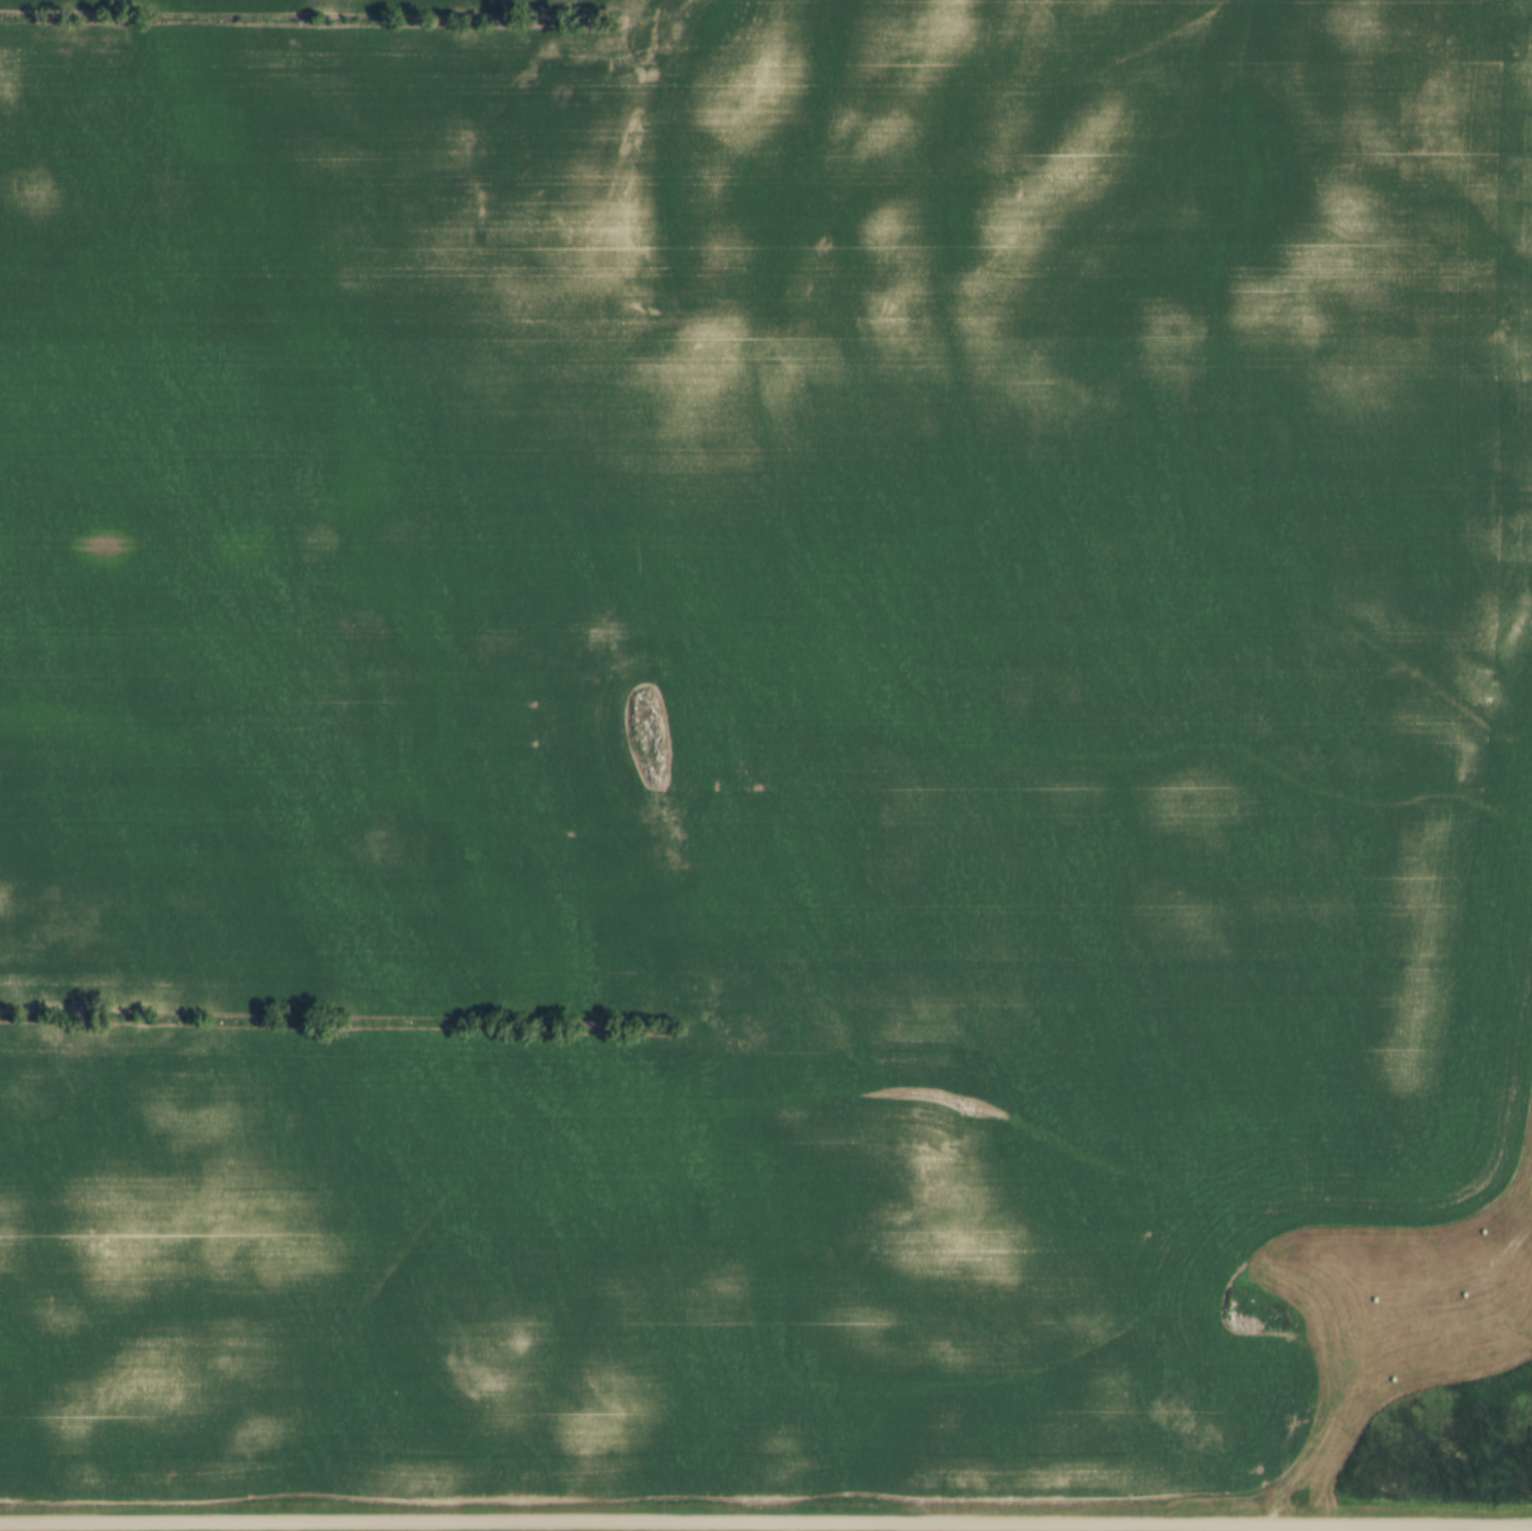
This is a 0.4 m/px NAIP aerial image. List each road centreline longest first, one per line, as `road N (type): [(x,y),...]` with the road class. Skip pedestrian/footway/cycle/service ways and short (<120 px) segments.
road 1 (residential): [(0,1524),(1531,1525)]

